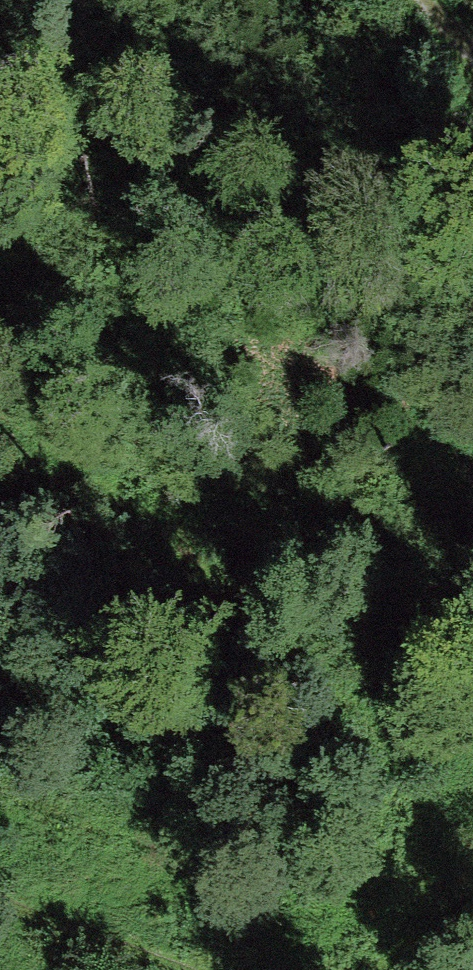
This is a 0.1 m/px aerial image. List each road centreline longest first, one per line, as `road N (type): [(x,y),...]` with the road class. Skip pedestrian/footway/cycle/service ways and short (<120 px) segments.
road 1 (track): [(381,969),(403,946),(417,911),(420,820),(348,692),(159,525),(0,416)]
road 2 (track): [(0,904),(158,969)]

